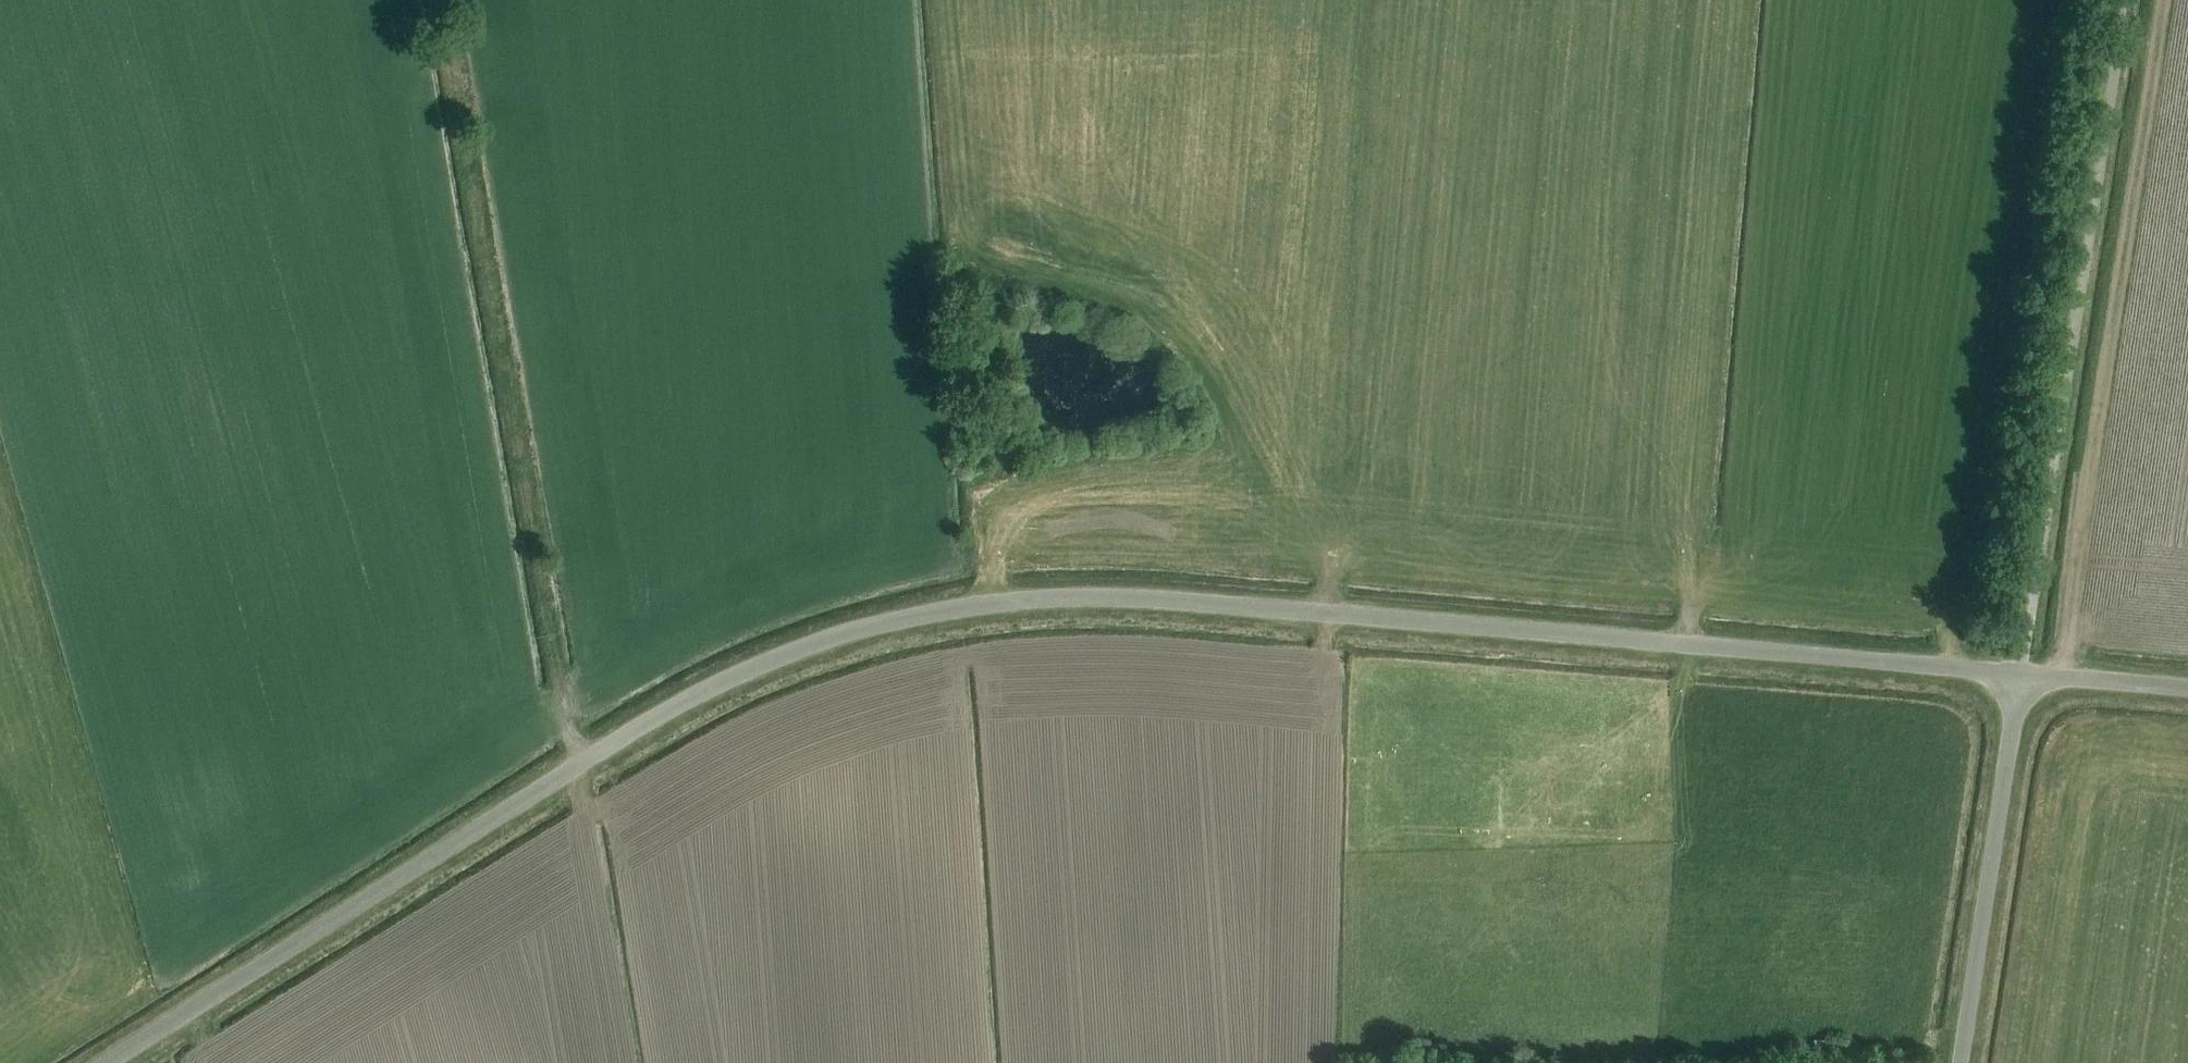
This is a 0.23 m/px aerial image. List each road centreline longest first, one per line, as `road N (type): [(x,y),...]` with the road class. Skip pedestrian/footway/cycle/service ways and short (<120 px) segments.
road 1 (unclassified): [(110,1062),(620,741),(815,641),(975,603),(1173,602),(2019,673)]
road 2 (unclassified): [(1959,1062),(2019,673)]
road 3 (unclassified): [(2019,673),(2187,689)]

